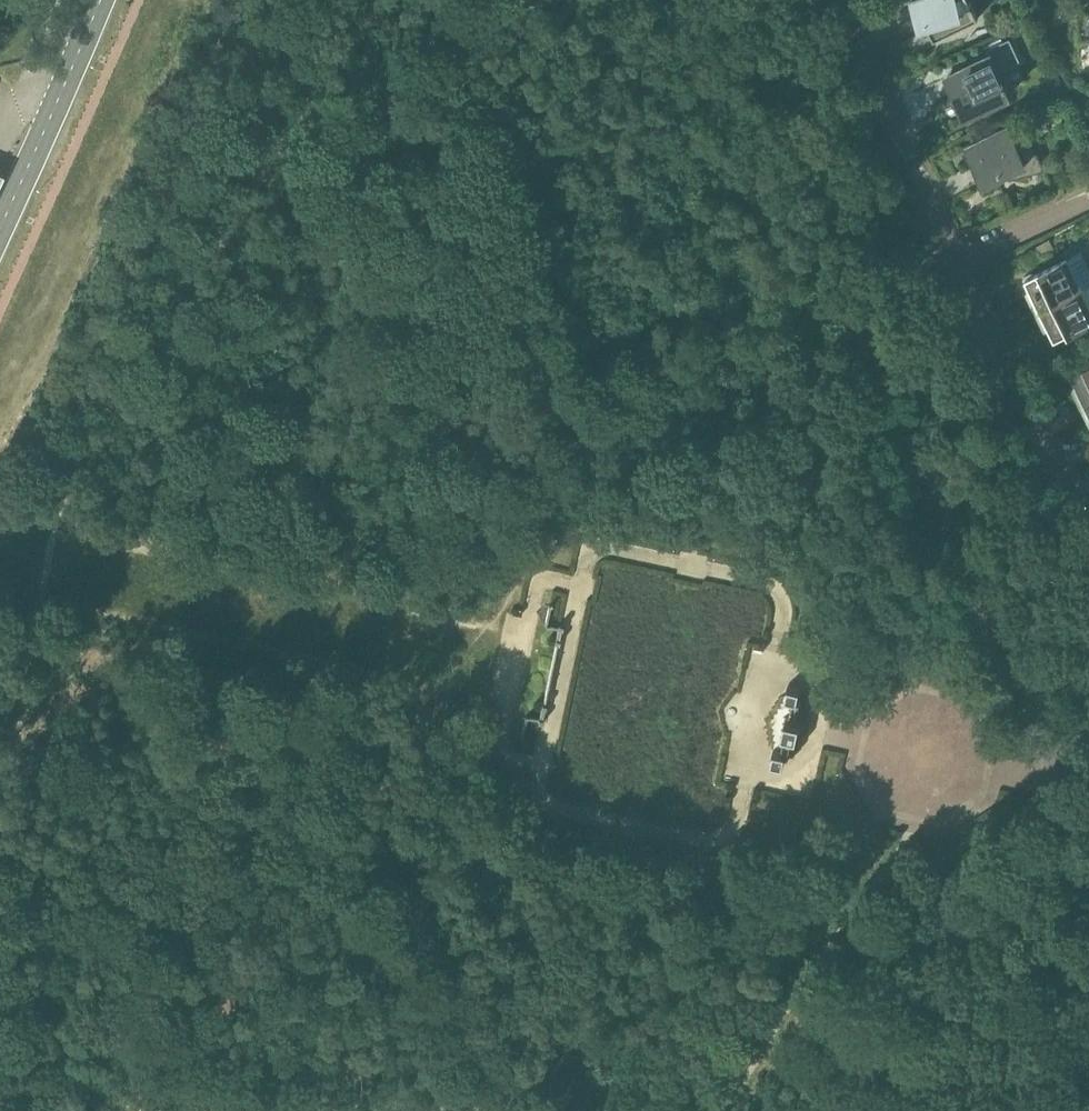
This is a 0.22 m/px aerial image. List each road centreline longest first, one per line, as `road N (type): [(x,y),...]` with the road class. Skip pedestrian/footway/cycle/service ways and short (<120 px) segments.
road 1 (unclassified): [(1088,884),(999,623),(875,395),(875,332),(899,296),(958,263)]
road 2 (residential): [(1088,544),(958,263)]
road 3 (residential): [(958,263),(845,0)]
road 4 (primary): [(0,237),(107,0)]
road 5 (residential): [(958,263),(1088,200)]

